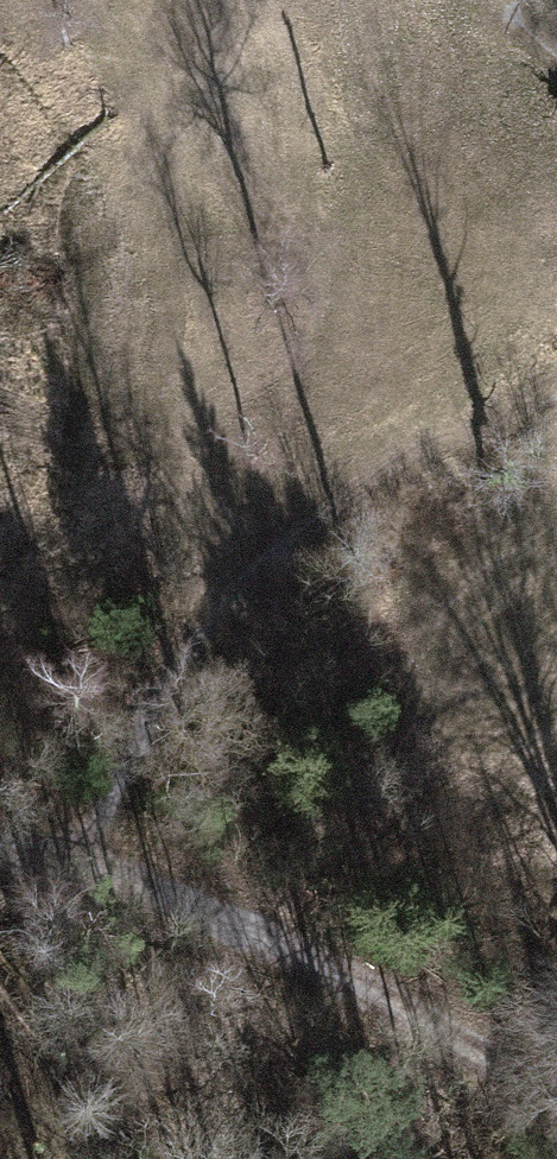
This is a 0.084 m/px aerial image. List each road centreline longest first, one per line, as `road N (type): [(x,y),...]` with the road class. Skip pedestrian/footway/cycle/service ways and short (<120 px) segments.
road 1 (track): [(101,818),(227,594),(401,471),(556,387)]
road 2 (track): [(101,818),(556,1124)]

